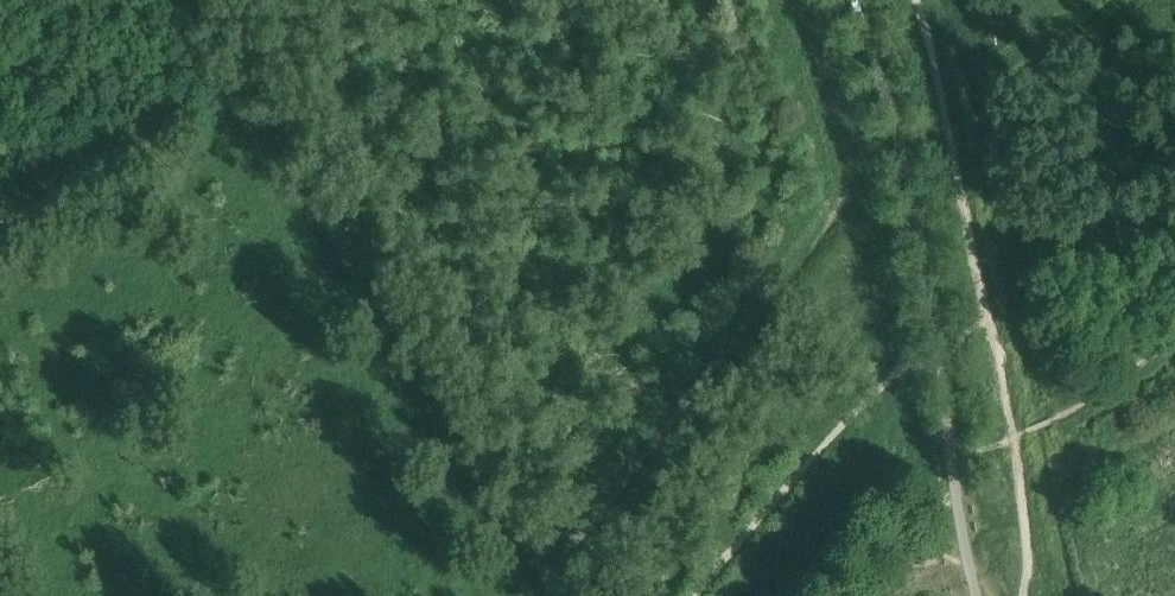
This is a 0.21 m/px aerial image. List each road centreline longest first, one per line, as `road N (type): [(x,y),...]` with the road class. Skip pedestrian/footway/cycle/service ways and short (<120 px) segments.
road 1 (track): [(953,479),(851,595)]

